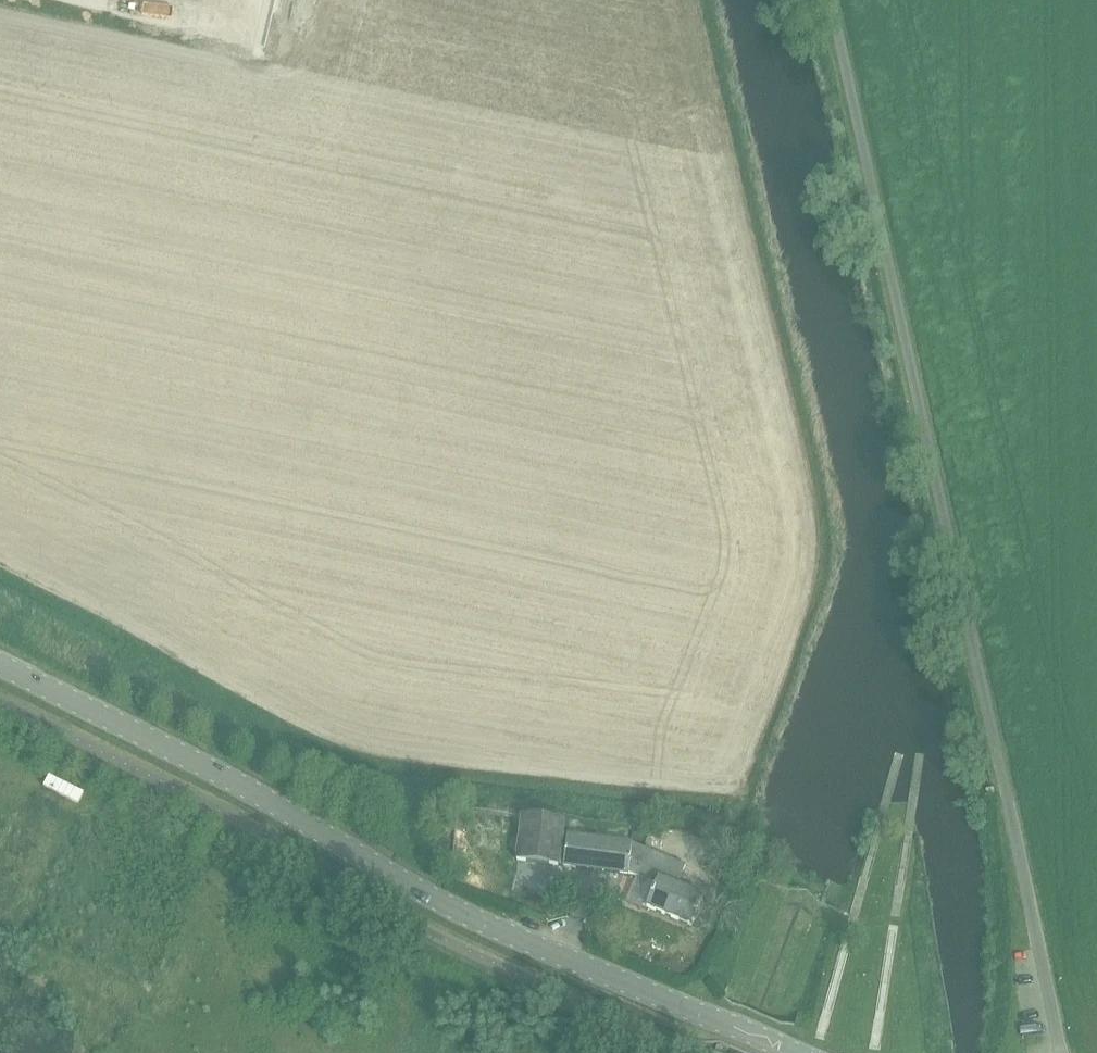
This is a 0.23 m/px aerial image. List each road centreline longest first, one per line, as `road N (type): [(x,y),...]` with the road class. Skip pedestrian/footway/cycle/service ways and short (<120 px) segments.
road 1 (unclassified): [(1060,1052),(829,0)]
road 2 (secondary): [(790,1051),(423,894),(189,758),(0,664)]

